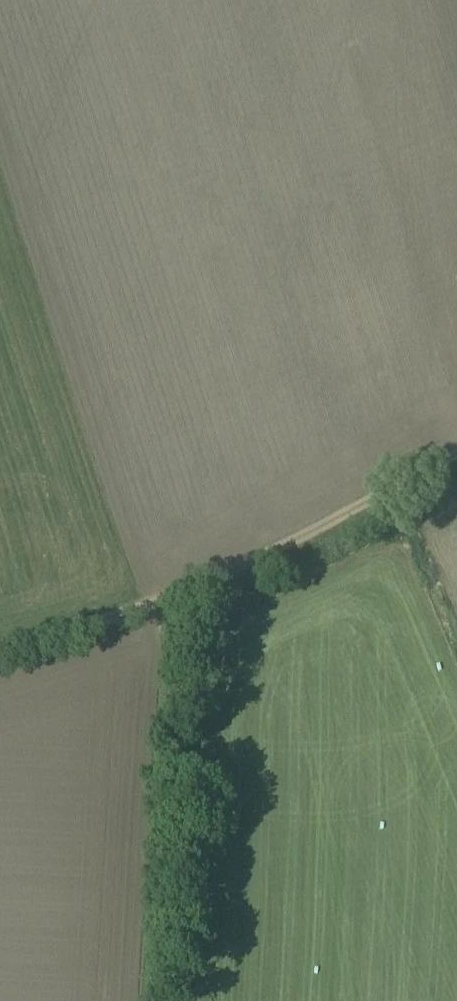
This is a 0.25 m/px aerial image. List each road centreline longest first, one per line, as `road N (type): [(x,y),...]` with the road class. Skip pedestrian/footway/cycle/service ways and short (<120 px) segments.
road 1 (track): [(0,656),(298,554),(456,465)]

